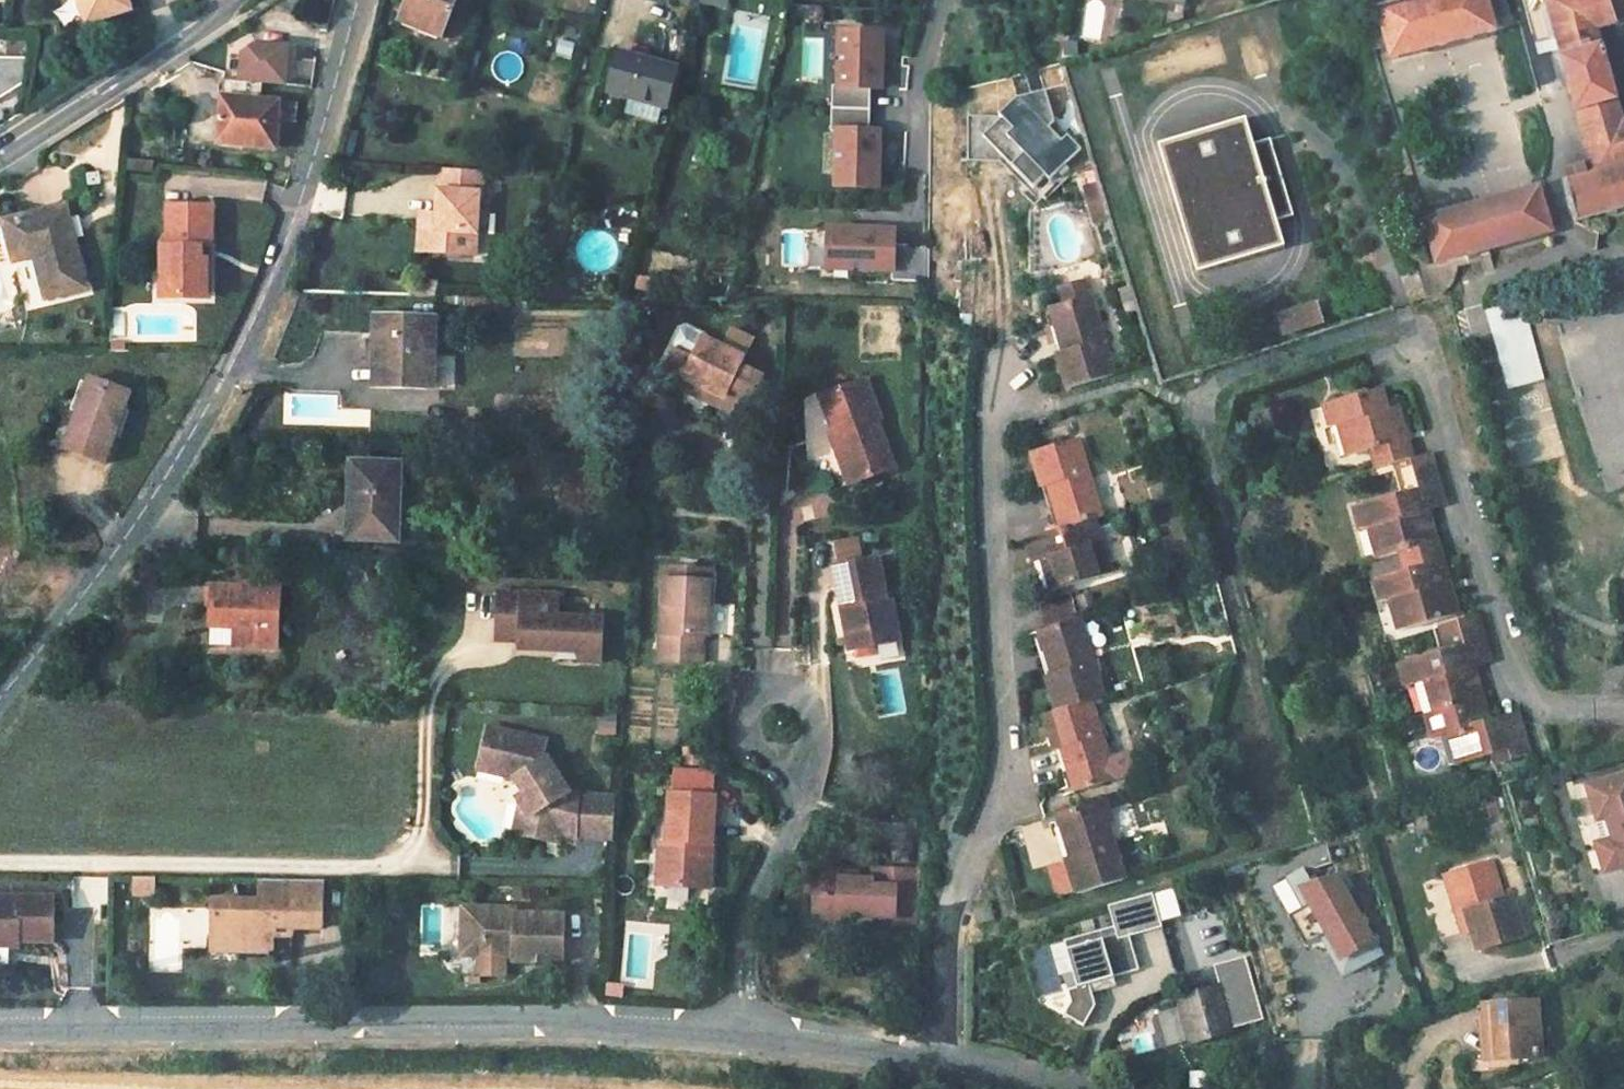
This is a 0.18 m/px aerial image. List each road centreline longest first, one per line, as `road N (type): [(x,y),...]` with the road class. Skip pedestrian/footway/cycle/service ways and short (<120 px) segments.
road 1 (residential): [(358,0),(274,277),(203,414),(112,554),(0,693)]
road 2 (residential): [(0,1025),(611,1020),(744,1034)]
road 3 (residential): [(940,1056),(962,888),(1009,750),(993,491),(1006,373)]
road 4 (residential): [(1623,710),(1547,704),(1520,674),(1420,335)]
road 5 (residential): [(744,1034),(748,930),(792,822),(800,778),(781,710)]
road 6 (residential): [(0,159),(236,0)]
road 7 (residential): [(744,1034),(940,1056)]
road 8 (residential): [(940,1056),(1089,1088)]

